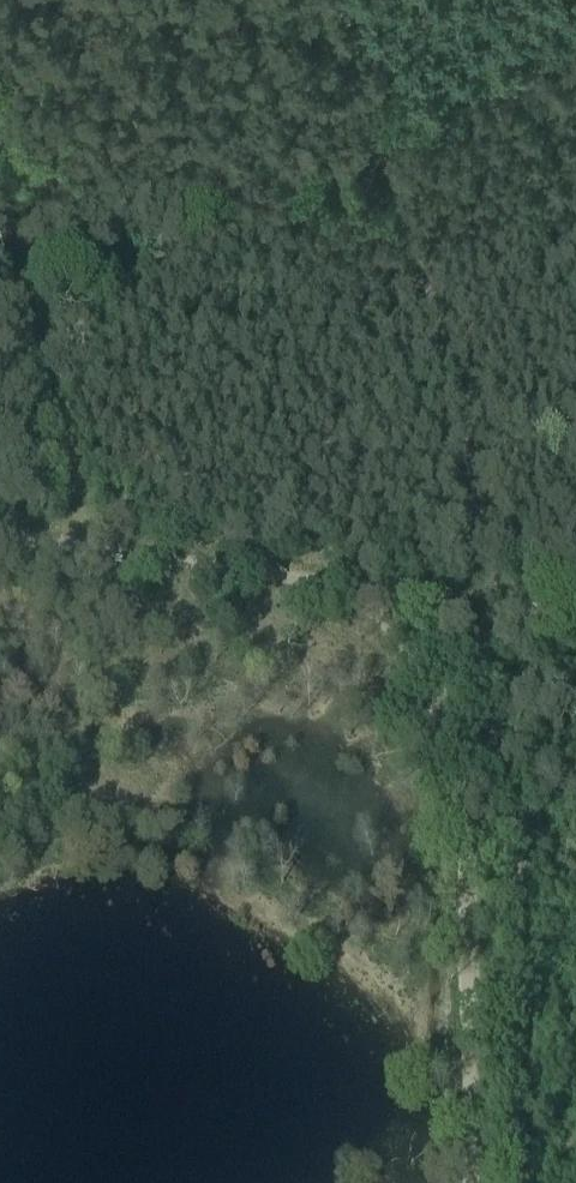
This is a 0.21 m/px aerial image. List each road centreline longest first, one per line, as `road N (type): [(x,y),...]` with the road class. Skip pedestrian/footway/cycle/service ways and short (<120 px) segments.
road 1 (track): [(0,534),(344,587),(420,658),(444,701),(457,754),(471,1182)]
road 2 (track): [(89,550),(0,186)]
road 3 (track): [(344,587),(485,606),(575,638)]

